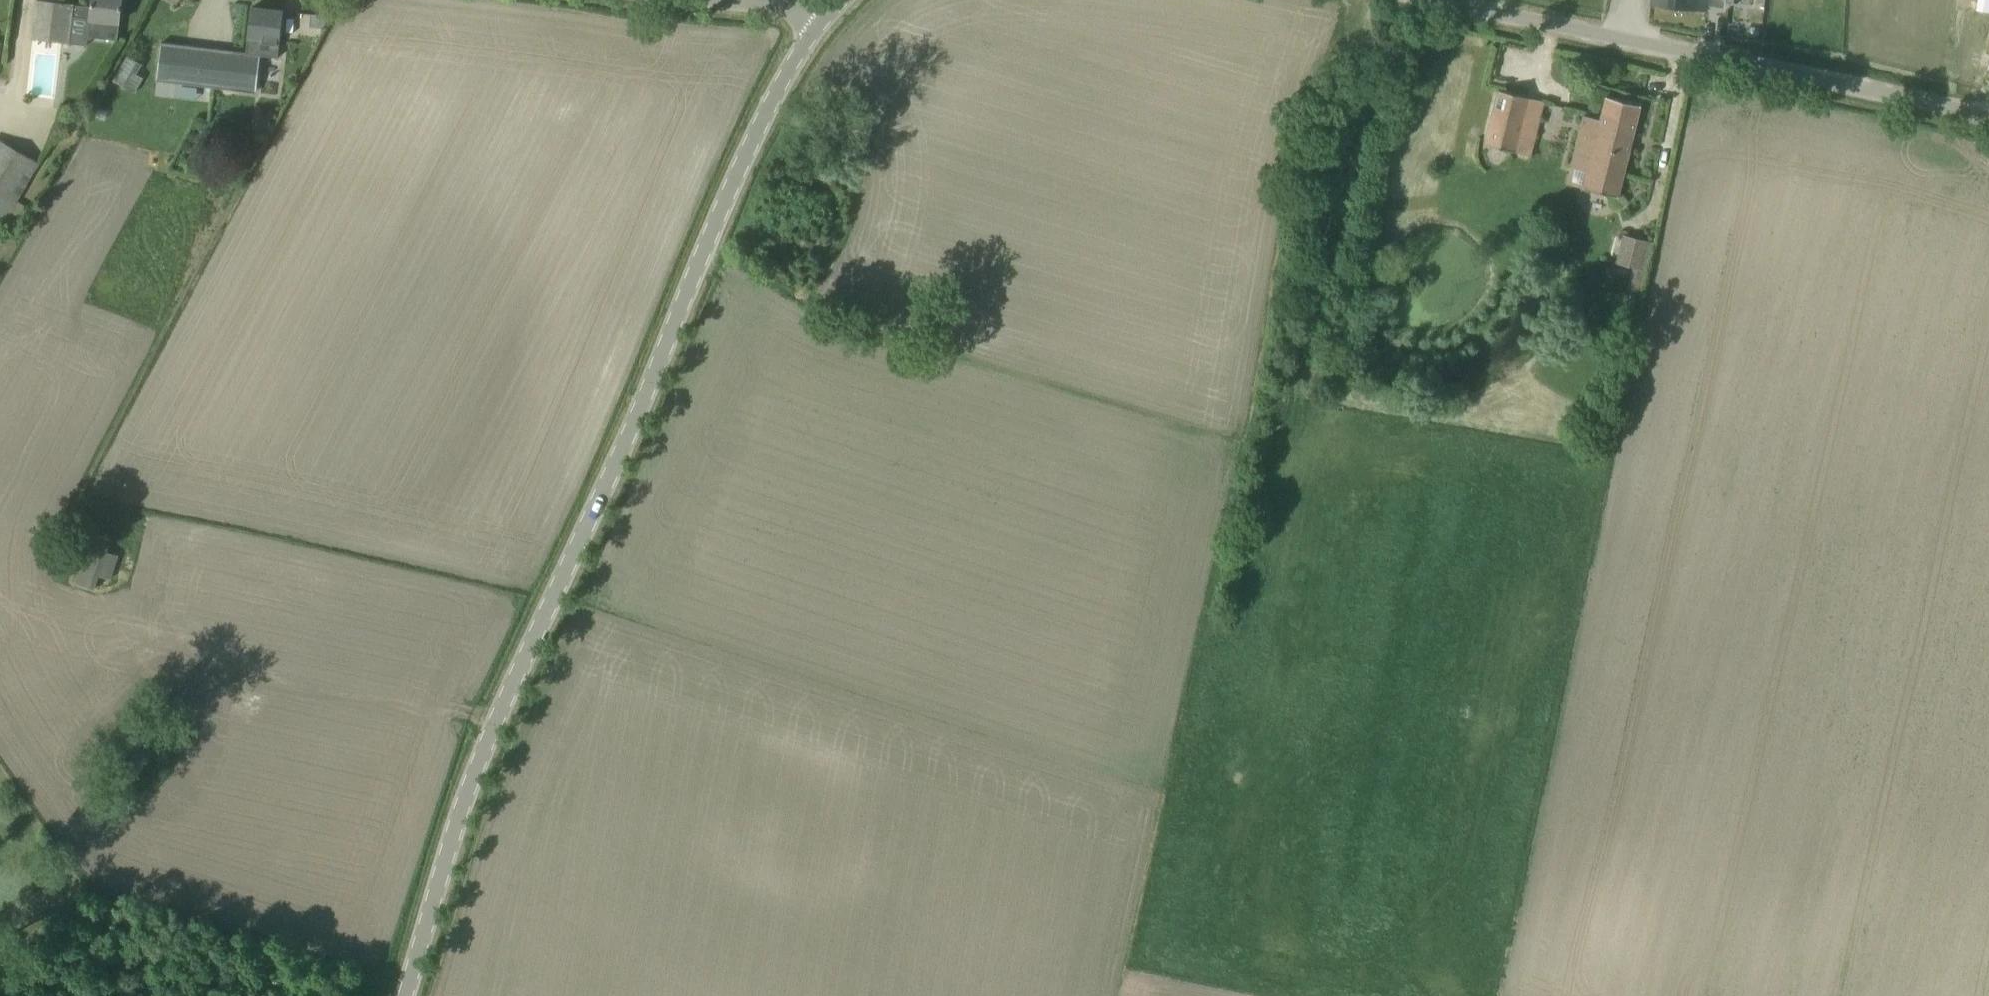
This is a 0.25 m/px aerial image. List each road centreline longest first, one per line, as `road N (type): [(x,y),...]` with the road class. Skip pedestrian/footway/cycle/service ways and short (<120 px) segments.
road 1 (tertiary): [(407,995),(482,757),(775,88),(823,15)]
road 2 (unclassified): [(1988,117),(1437,0)]

